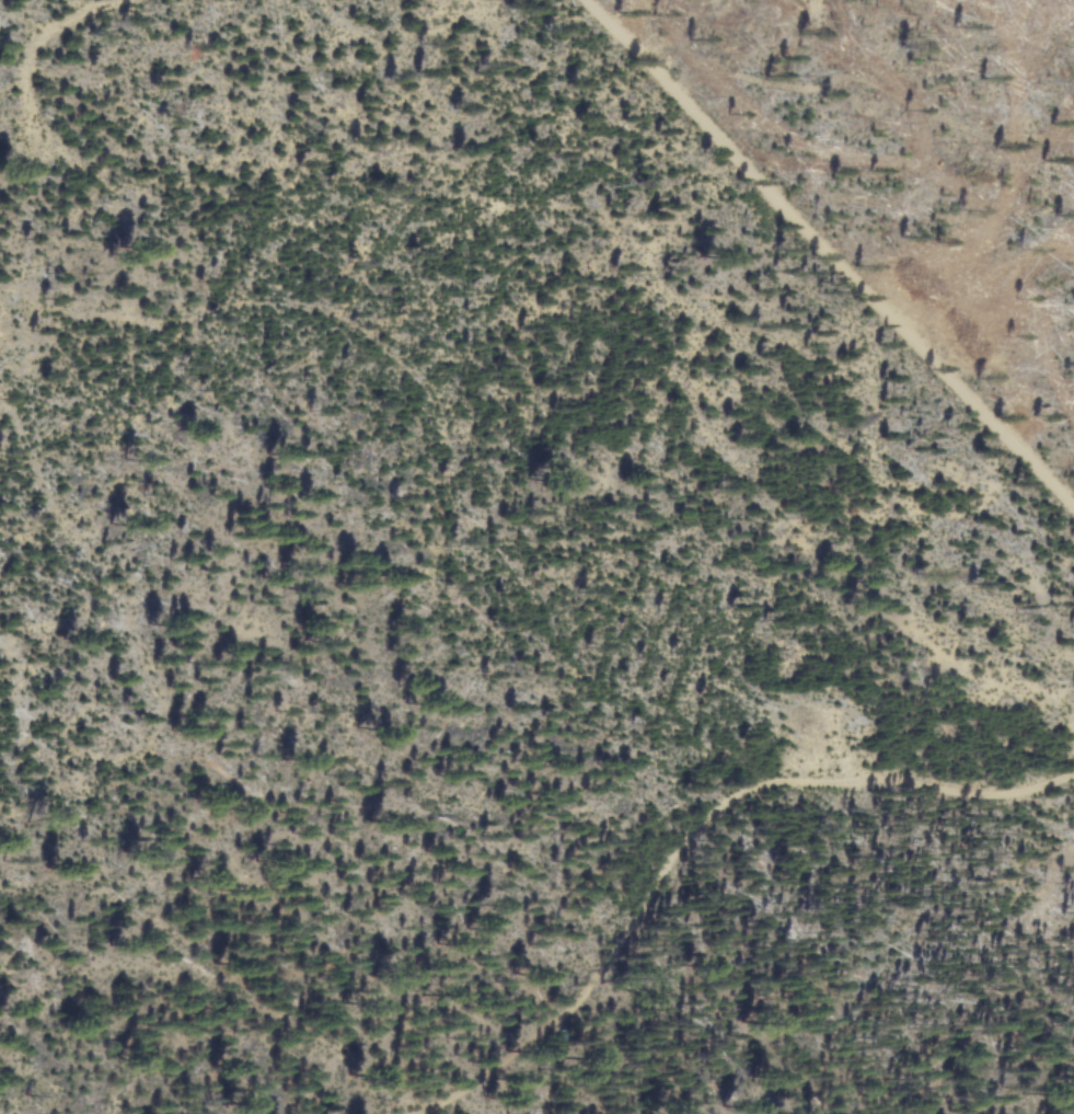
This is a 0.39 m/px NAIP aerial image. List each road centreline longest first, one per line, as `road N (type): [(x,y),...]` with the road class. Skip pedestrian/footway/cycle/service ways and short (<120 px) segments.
road 1 (track): [(1073,769),(994,791),(737,791),(672,811),(621,862),(594,927),(492,1036),(313,1113)]
road 2 (track): [(1073,517),(554,0)]

